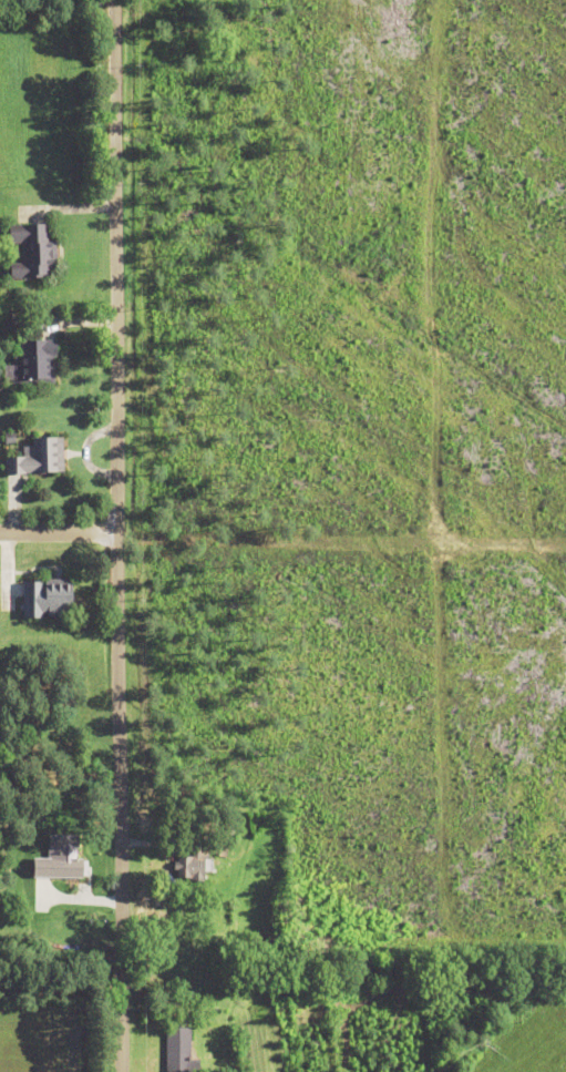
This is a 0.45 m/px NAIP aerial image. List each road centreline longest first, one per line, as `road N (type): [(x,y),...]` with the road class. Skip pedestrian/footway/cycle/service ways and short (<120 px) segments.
road 1 (residential): [(122,1071),(104,0)]

